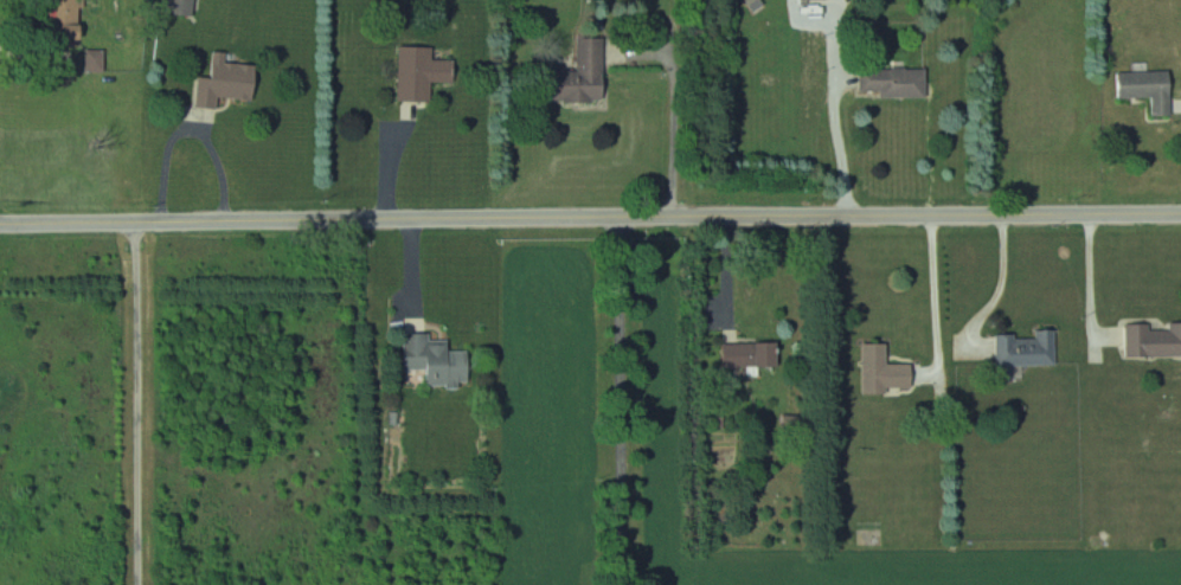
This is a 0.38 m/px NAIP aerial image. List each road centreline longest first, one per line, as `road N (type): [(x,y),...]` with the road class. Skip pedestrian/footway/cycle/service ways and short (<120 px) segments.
road 1 (residential): [(1180,213),(0,222)]

